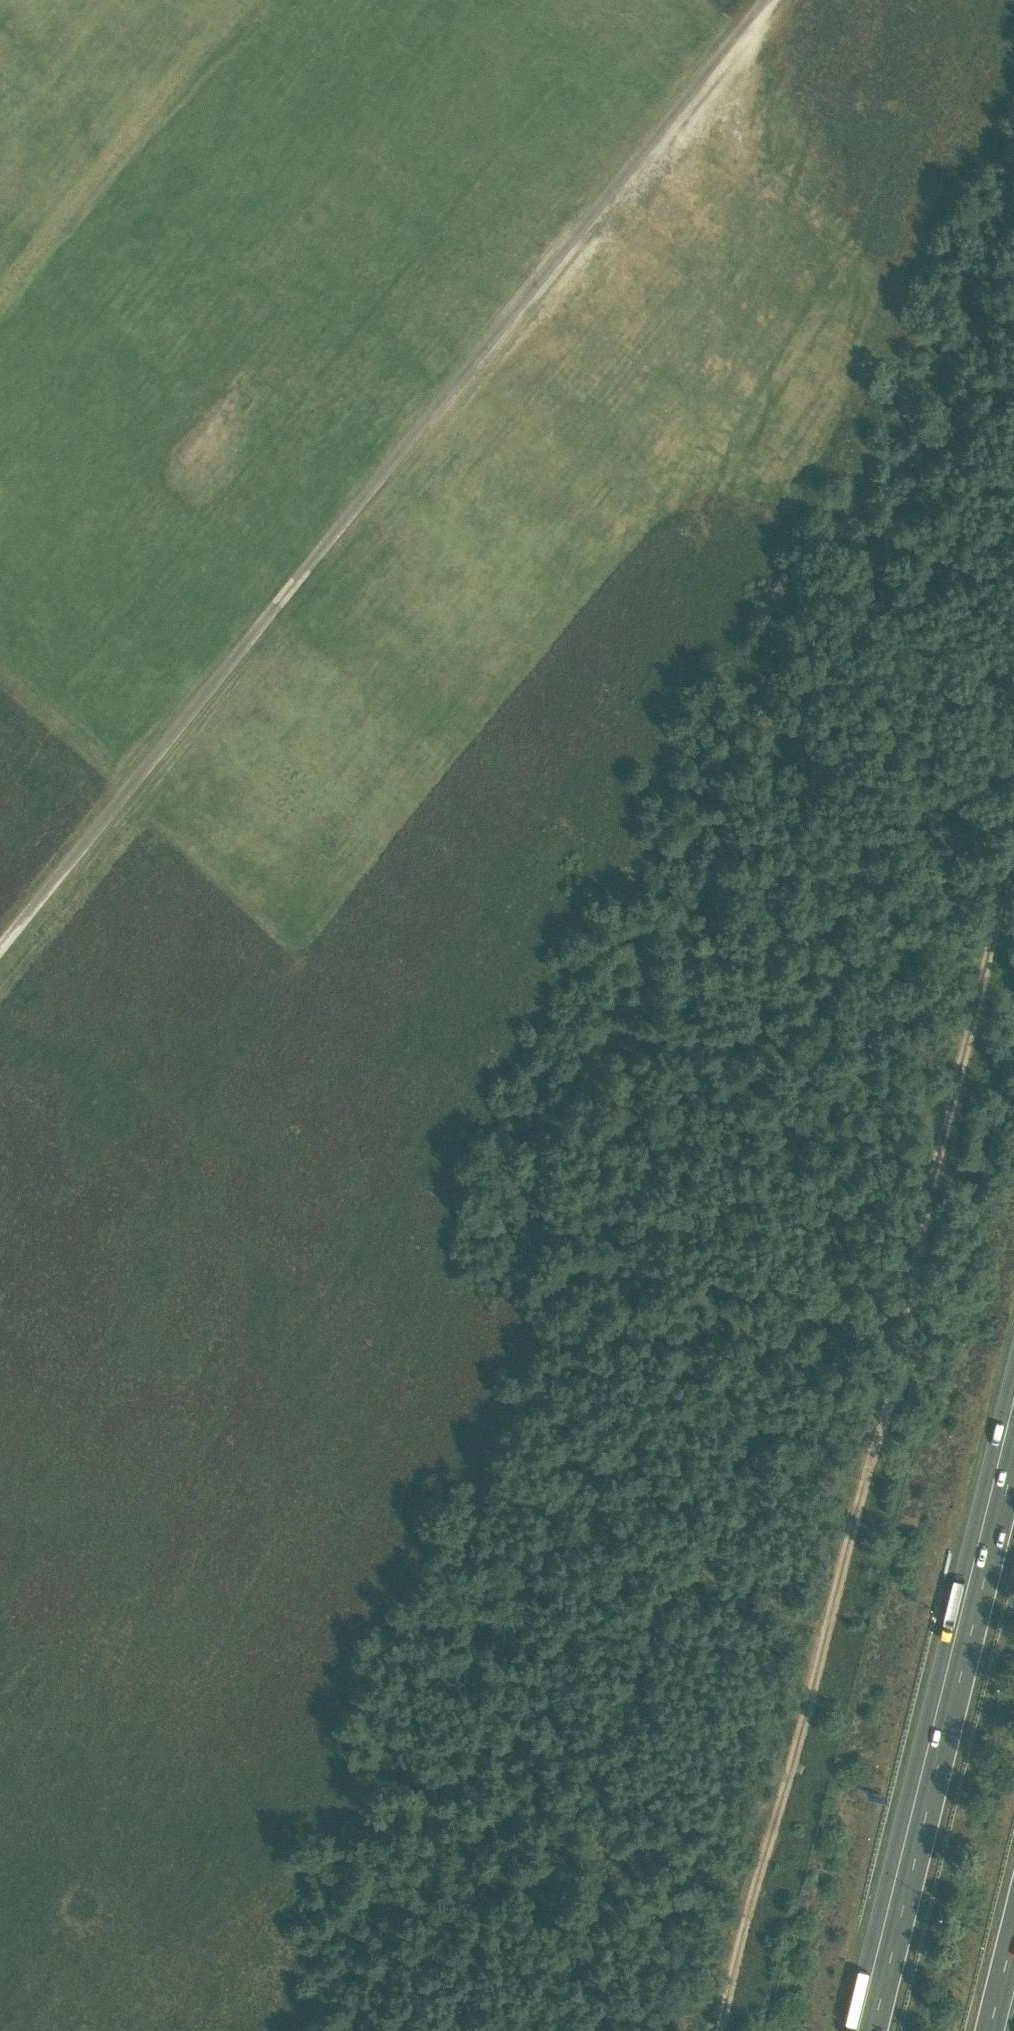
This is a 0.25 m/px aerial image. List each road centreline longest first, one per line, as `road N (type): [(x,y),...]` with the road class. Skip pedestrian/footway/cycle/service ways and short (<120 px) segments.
road 1 (motorway): [(1013,1446),(871,2030)]
road 2 (track): [(0,289),(228,0)]

